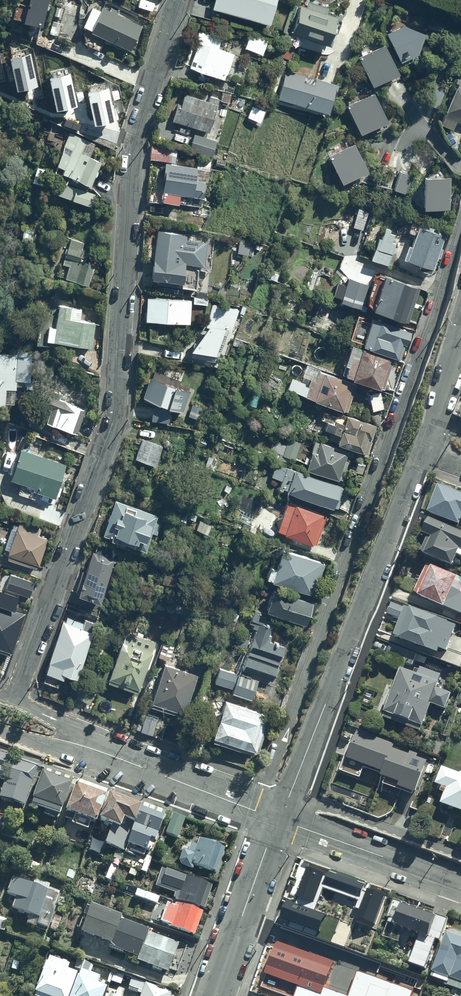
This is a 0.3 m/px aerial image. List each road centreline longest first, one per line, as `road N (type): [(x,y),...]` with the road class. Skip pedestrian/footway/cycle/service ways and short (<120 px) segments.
road 1 (residential): [(13,699),(113,414),(133,154),(178,0)]
road 2 (residential): [(278,819),(269,783),(460,222)]
road 3 (residential): [(278,819),(424,453)]
road 4 (residential): [(77,743),(278,819)]
road 5 (residential): [(215,995),(278,819)]
road 6 (residential): [(300,827),(317,808),(339,811),(460,856)]
road 7 (residential): [(300,827),(460,883)]

